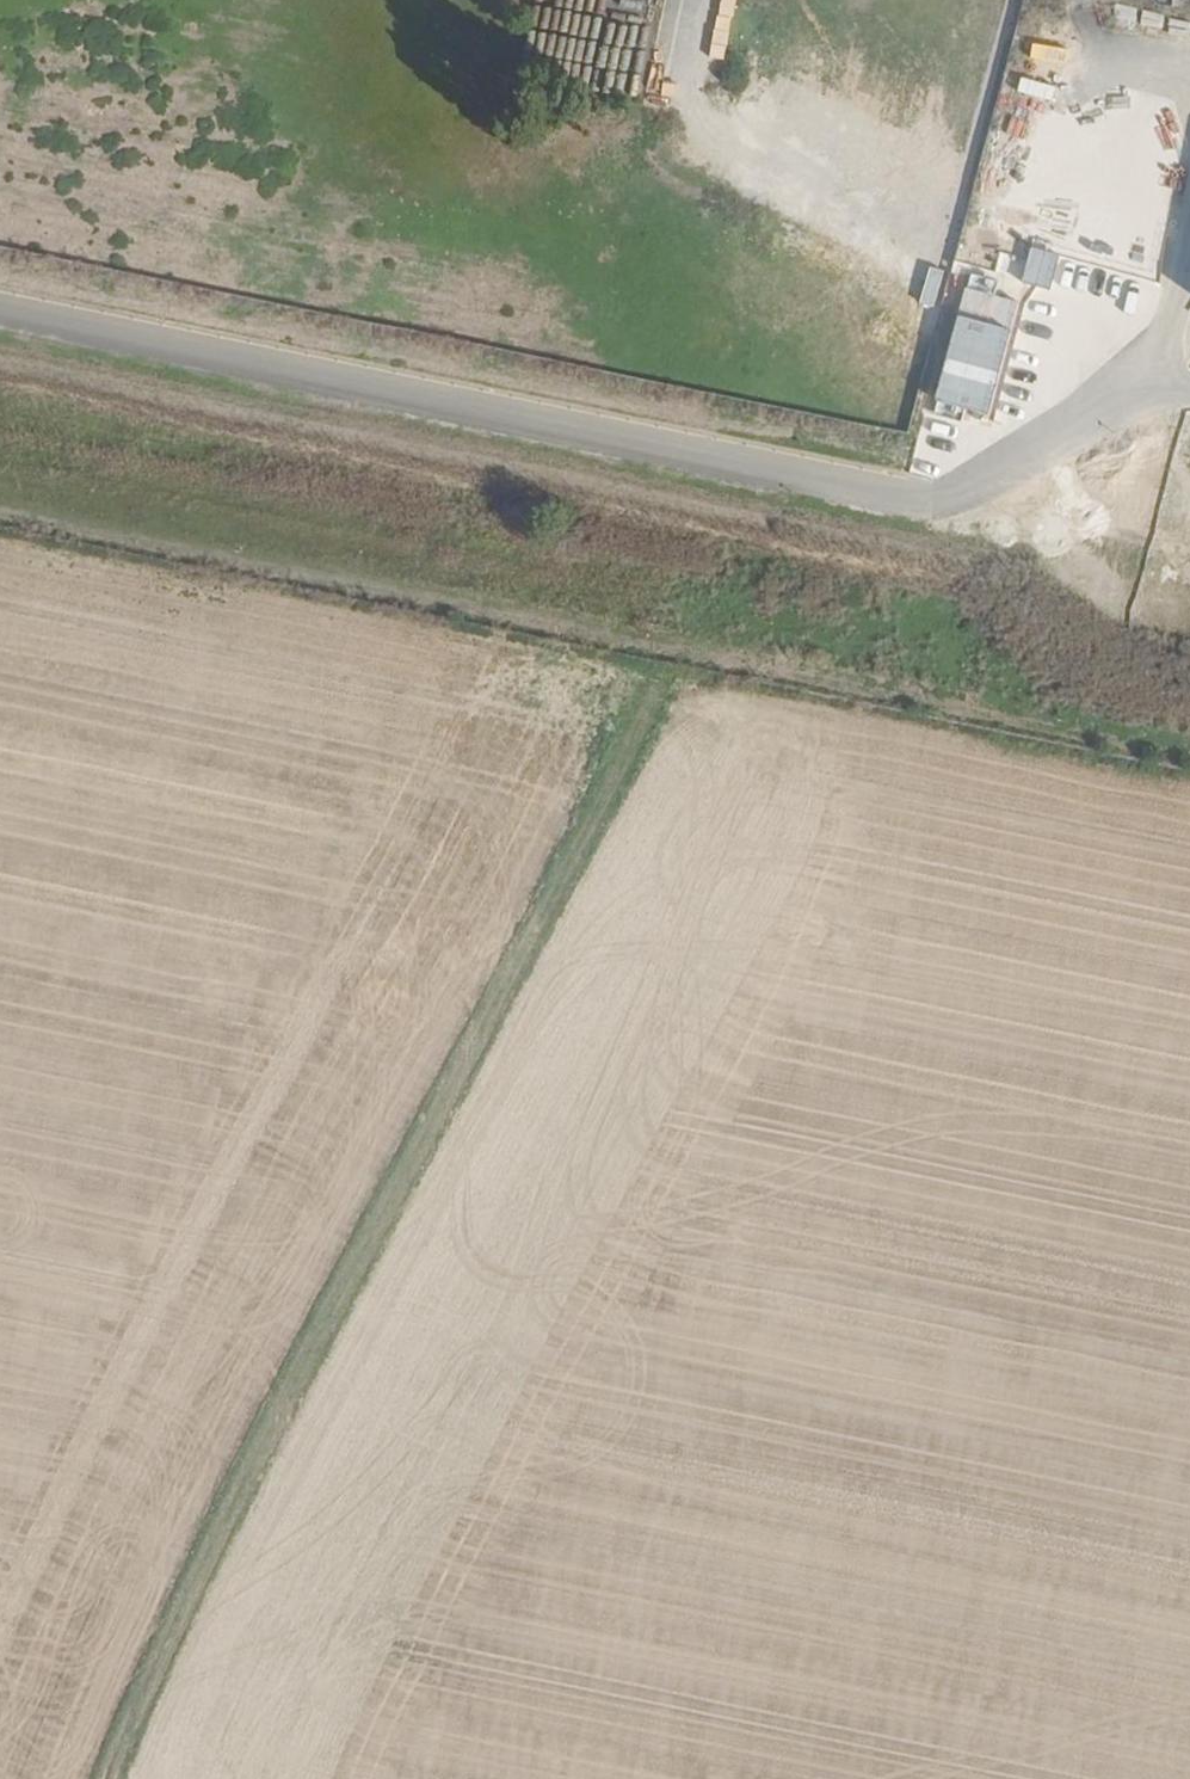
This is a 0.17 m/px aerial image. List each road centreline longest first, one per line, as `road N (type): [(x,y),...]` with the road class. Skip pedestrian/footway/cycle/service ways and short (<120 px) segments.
road 1 (track): [(114,1778),(163,1647),(339,1288),(665,667)]

